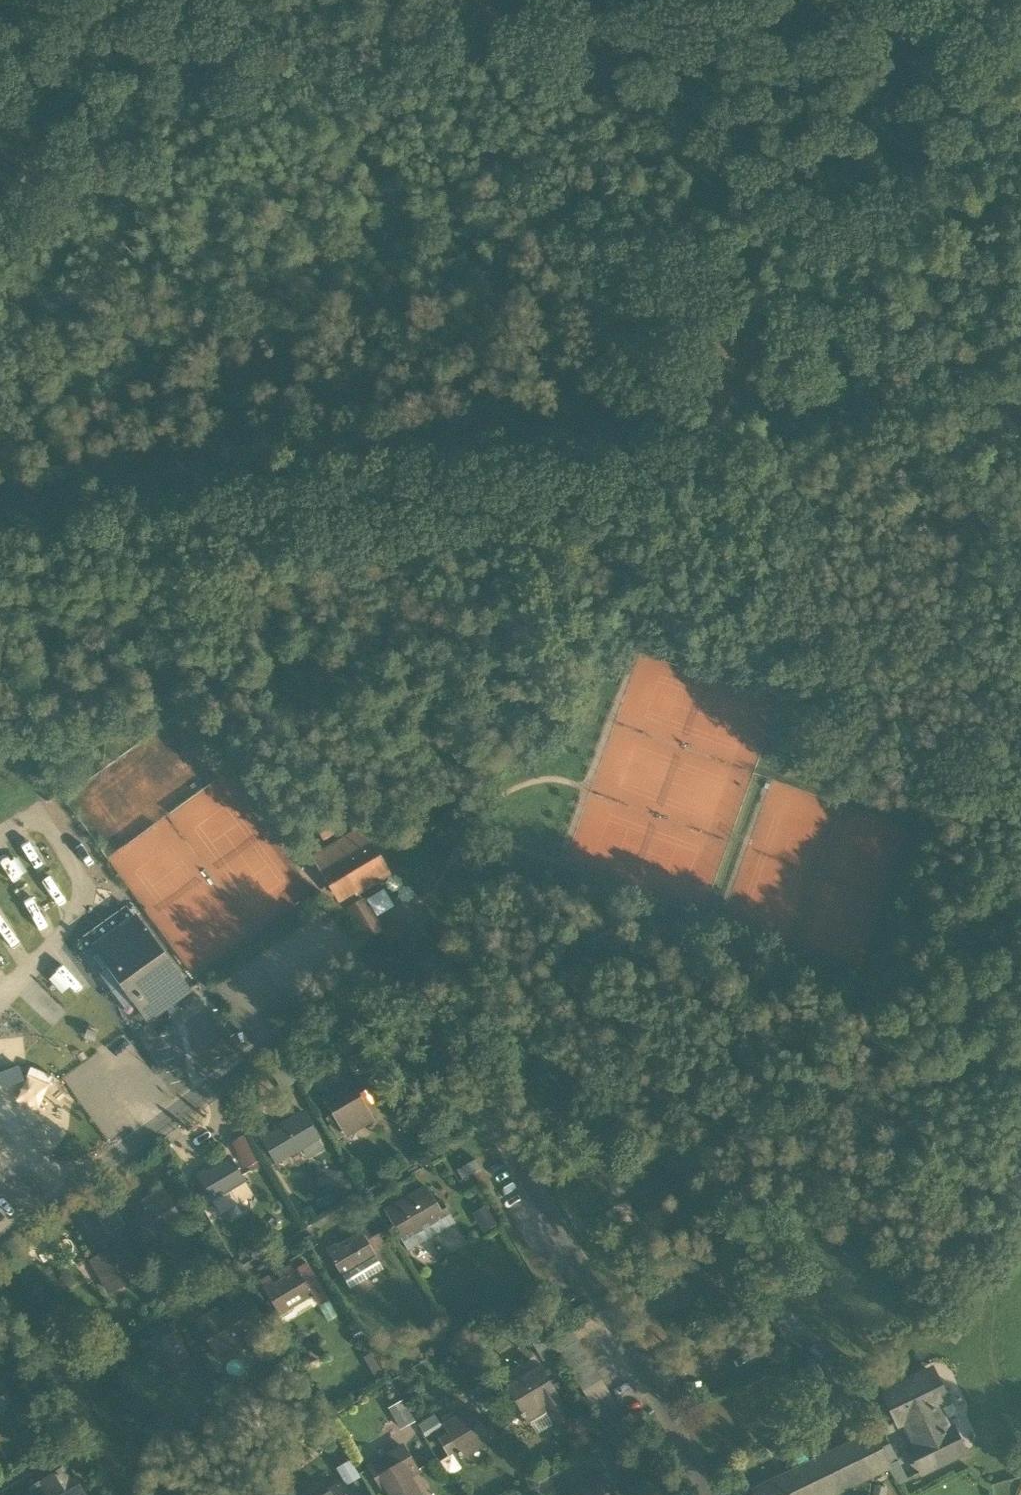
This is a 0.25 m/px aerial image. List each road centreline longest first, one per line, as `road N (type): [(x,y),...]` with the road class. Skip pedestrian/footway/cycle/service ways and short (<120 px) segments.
road 1 (residential): [(0,1241),(323,1000),(355,987),(389,989),(438,1023),(707,1494)]
road 2 (track): [(0,530),(894,429),(953,431),(1020,453)]

